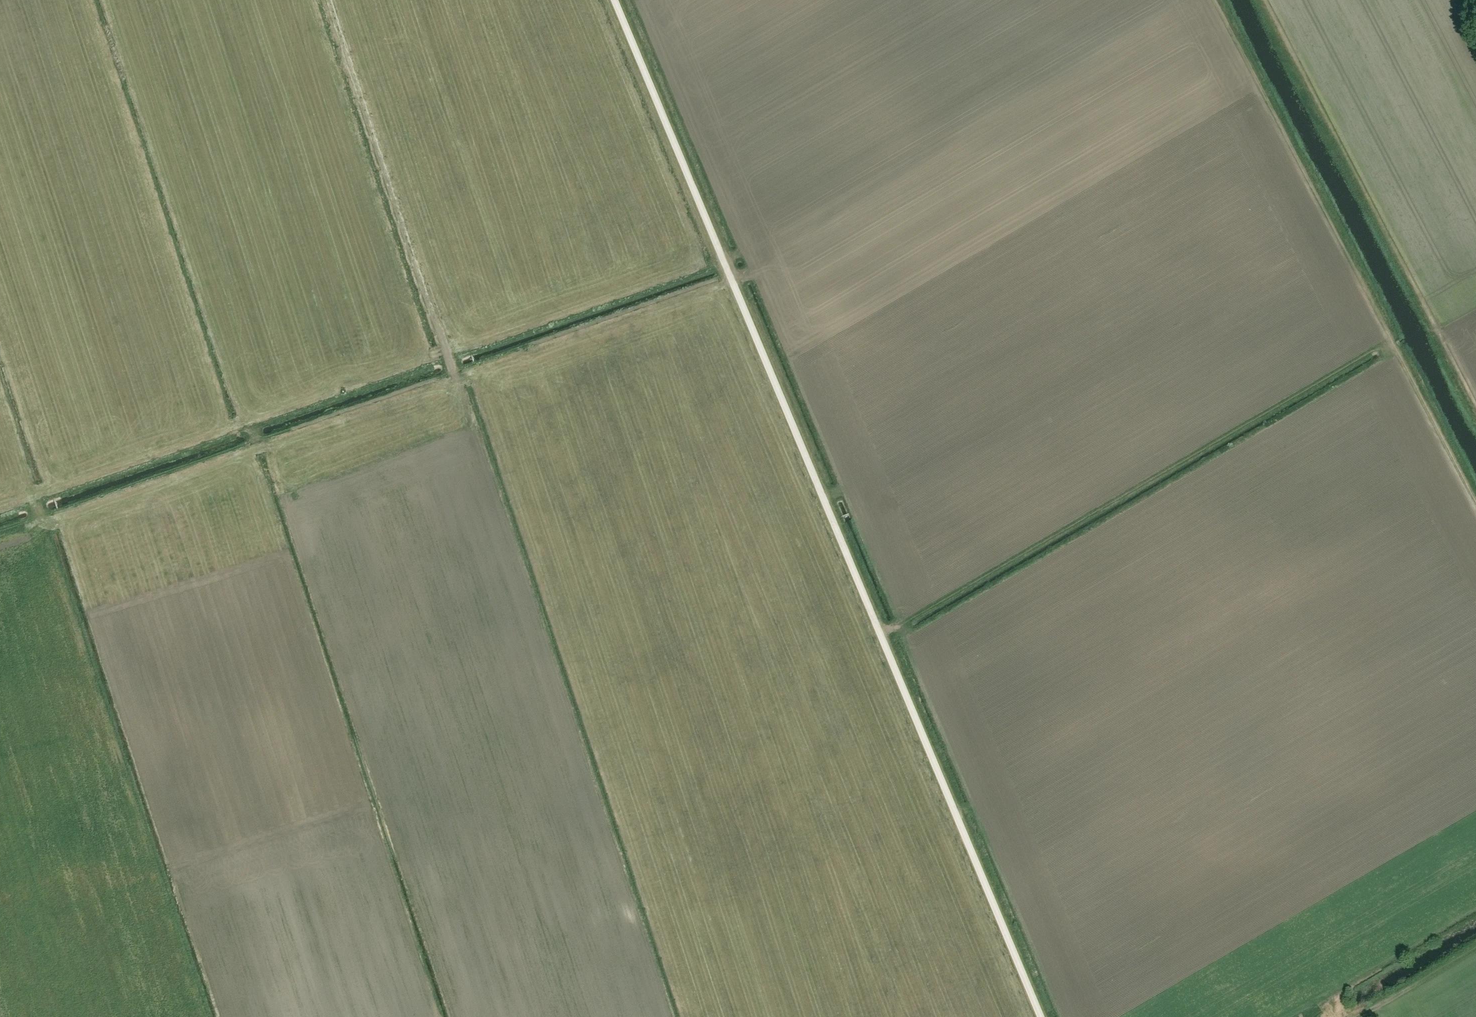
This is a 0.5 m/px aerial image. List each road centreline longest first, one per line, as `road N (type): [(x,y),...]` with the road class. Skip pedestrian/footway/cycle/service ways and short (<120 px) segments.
road 1 (unclassified): [(1042,1016),(616,0)]
road 2 (track): [(1390,340),(1214,0)]
road 3 (track): [(1475,504),(1390,340)]
road 4 (track): [(1475,946),(1360,1016)]

